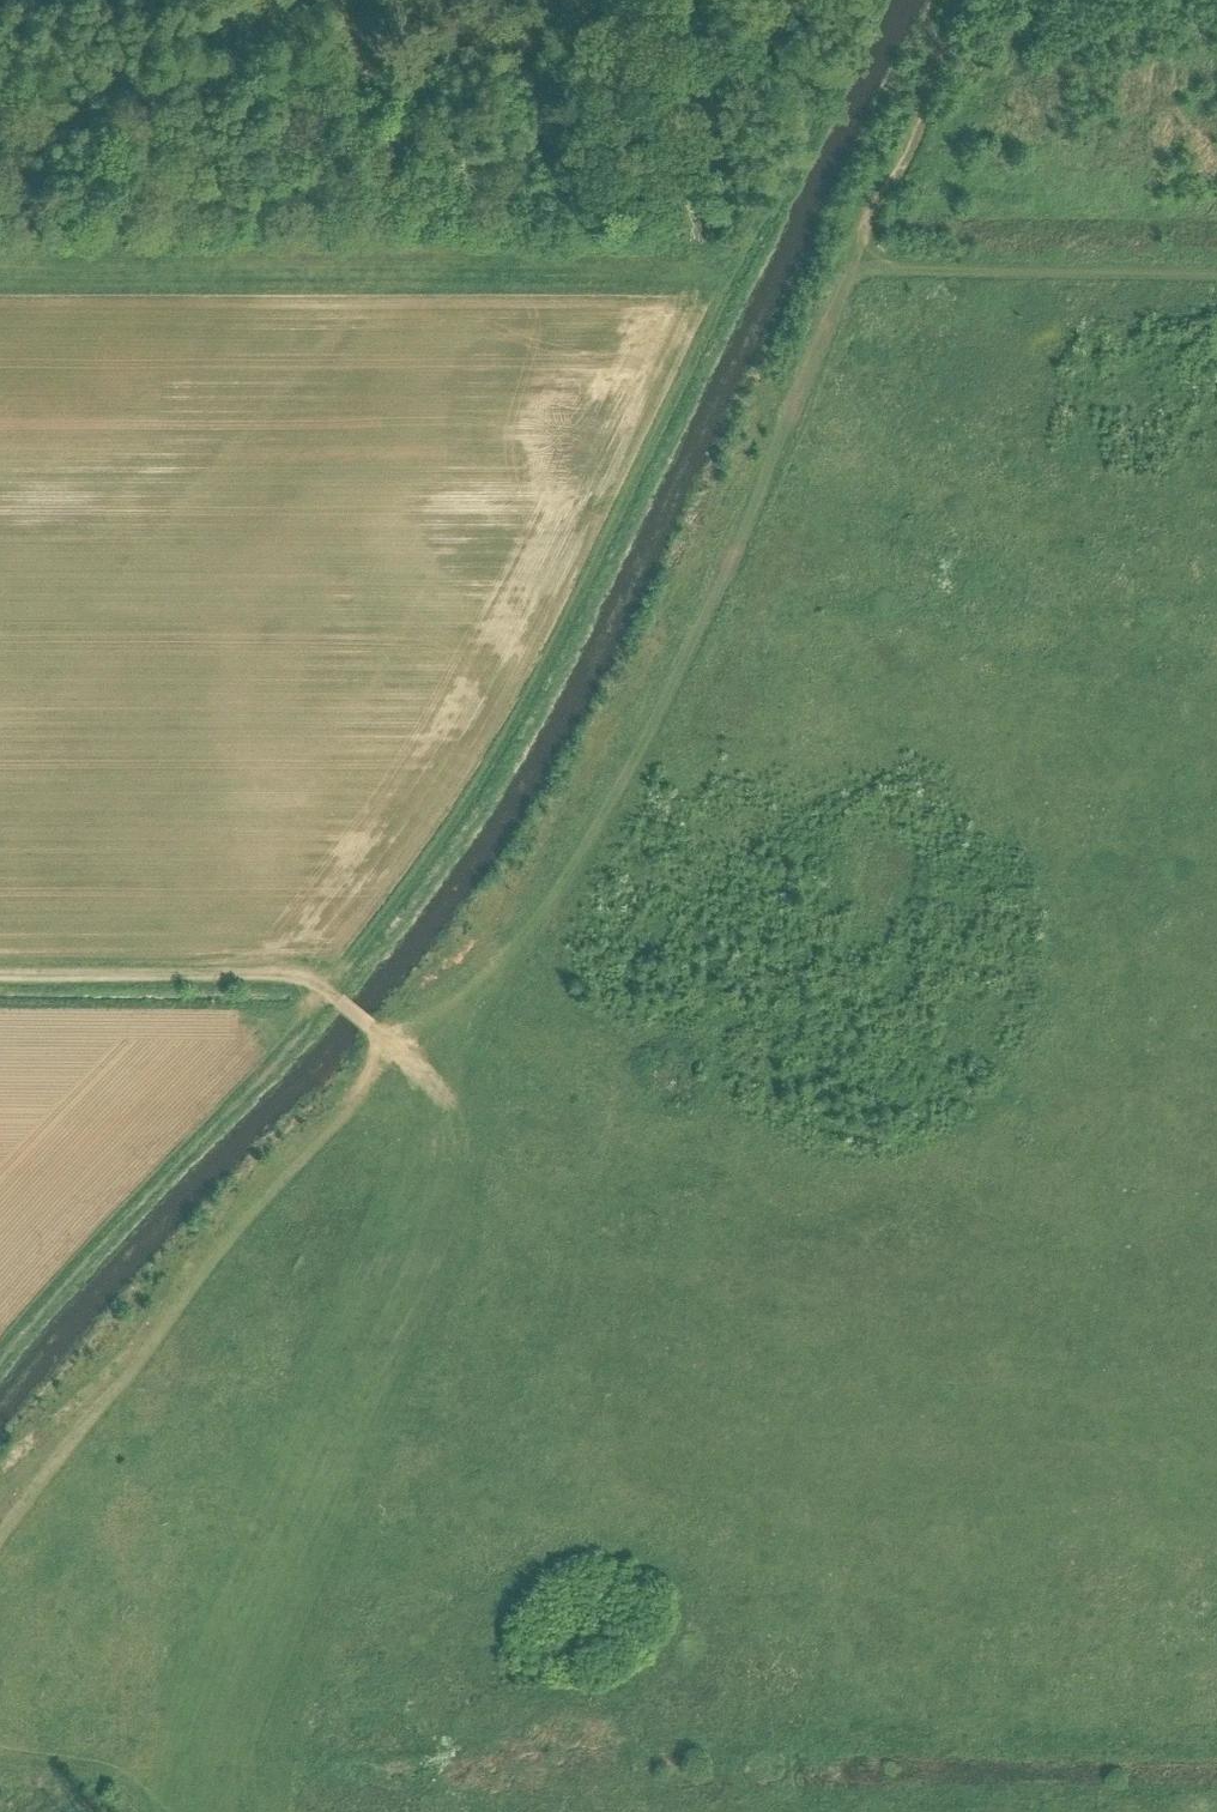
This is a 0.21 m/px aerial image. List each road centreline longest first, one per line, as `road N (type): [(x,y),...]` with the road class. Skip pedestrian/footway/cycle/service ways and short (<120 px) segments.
road 1 (track): [(0,1528),(92,1401),(251,1217),(580,867),(694,653),(862,250)]
road 2 (track): [(0,978),(286,975),(314,981),(405,1054)]
road 3 (track): [(862,250),(1216,253)]
road 4 (track): [(862,250),(916,134),(959,0)]

